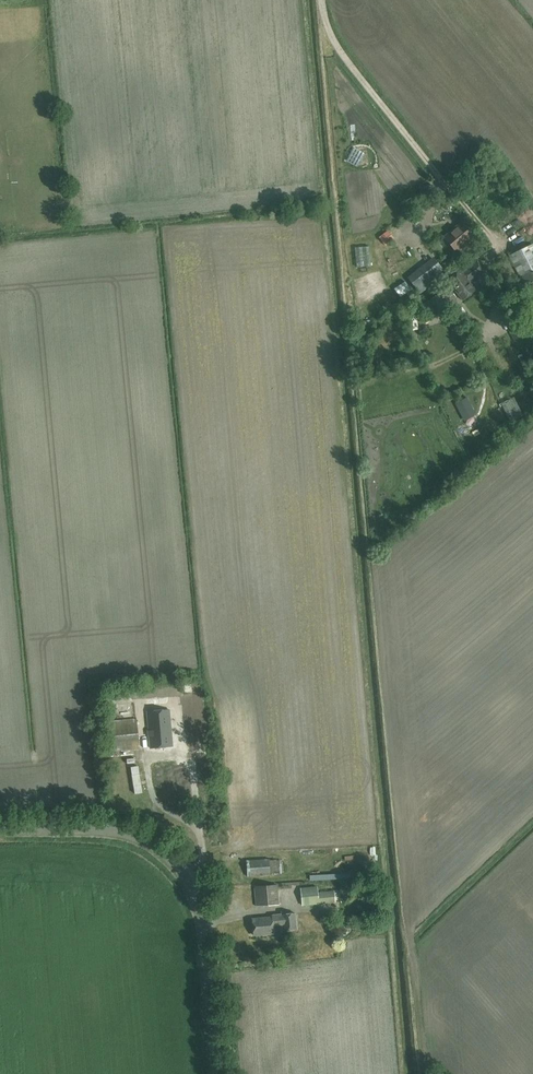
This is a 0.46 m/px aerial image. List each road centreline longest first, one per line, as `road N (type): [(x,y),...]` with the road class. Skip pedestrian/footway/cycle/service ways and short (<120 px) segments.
road 1 (unclassified): [(220,1073),(209,940),(176,864),(118,831),(0,829)]
road 2 (track): [(322,0),(335,42),(443,182)]
road 3 (track): [(424,1073),(411,929)]

